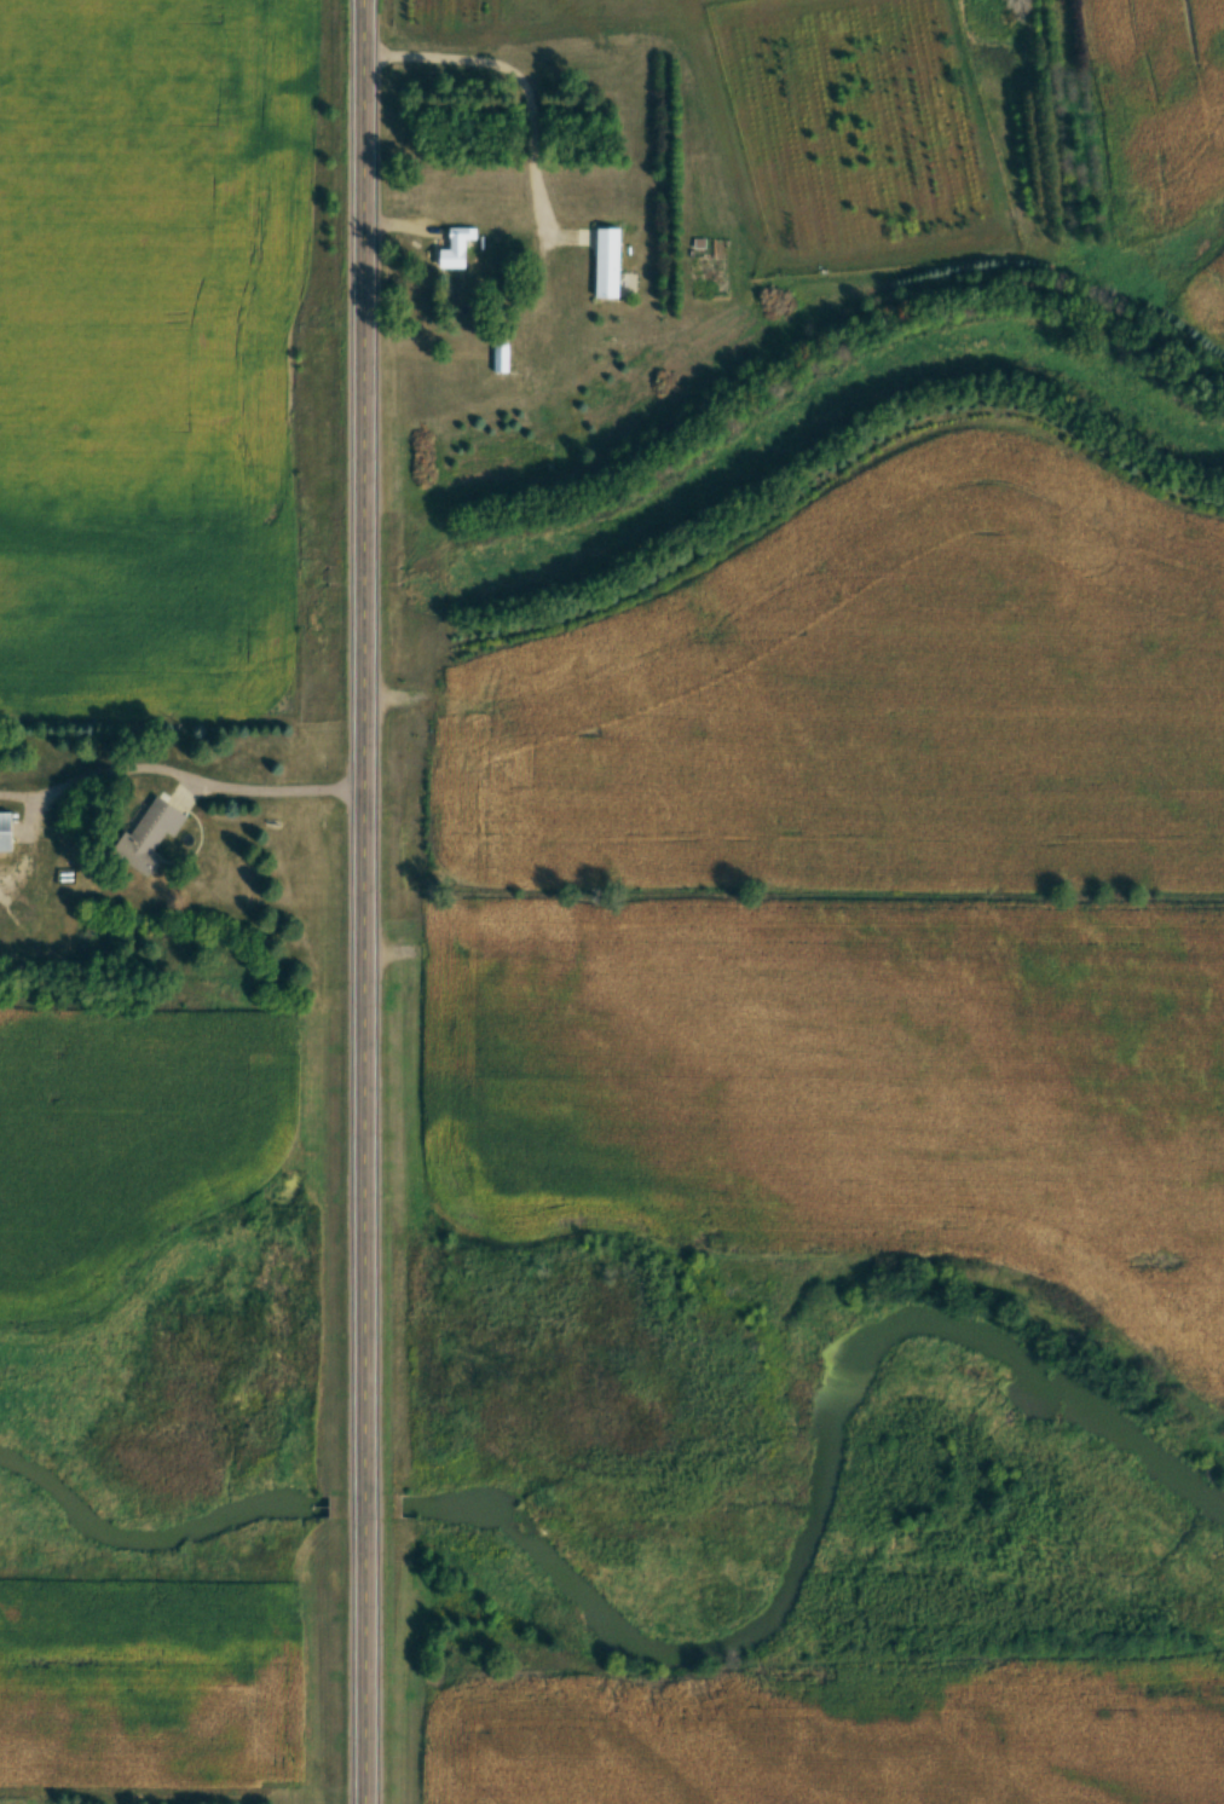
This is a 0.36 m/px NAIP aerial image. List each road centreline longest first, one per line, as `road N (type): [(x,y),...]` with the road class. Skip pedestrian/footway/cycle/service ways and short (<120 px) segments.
road 1 (secondary): [(377,1803),(376,0)]

